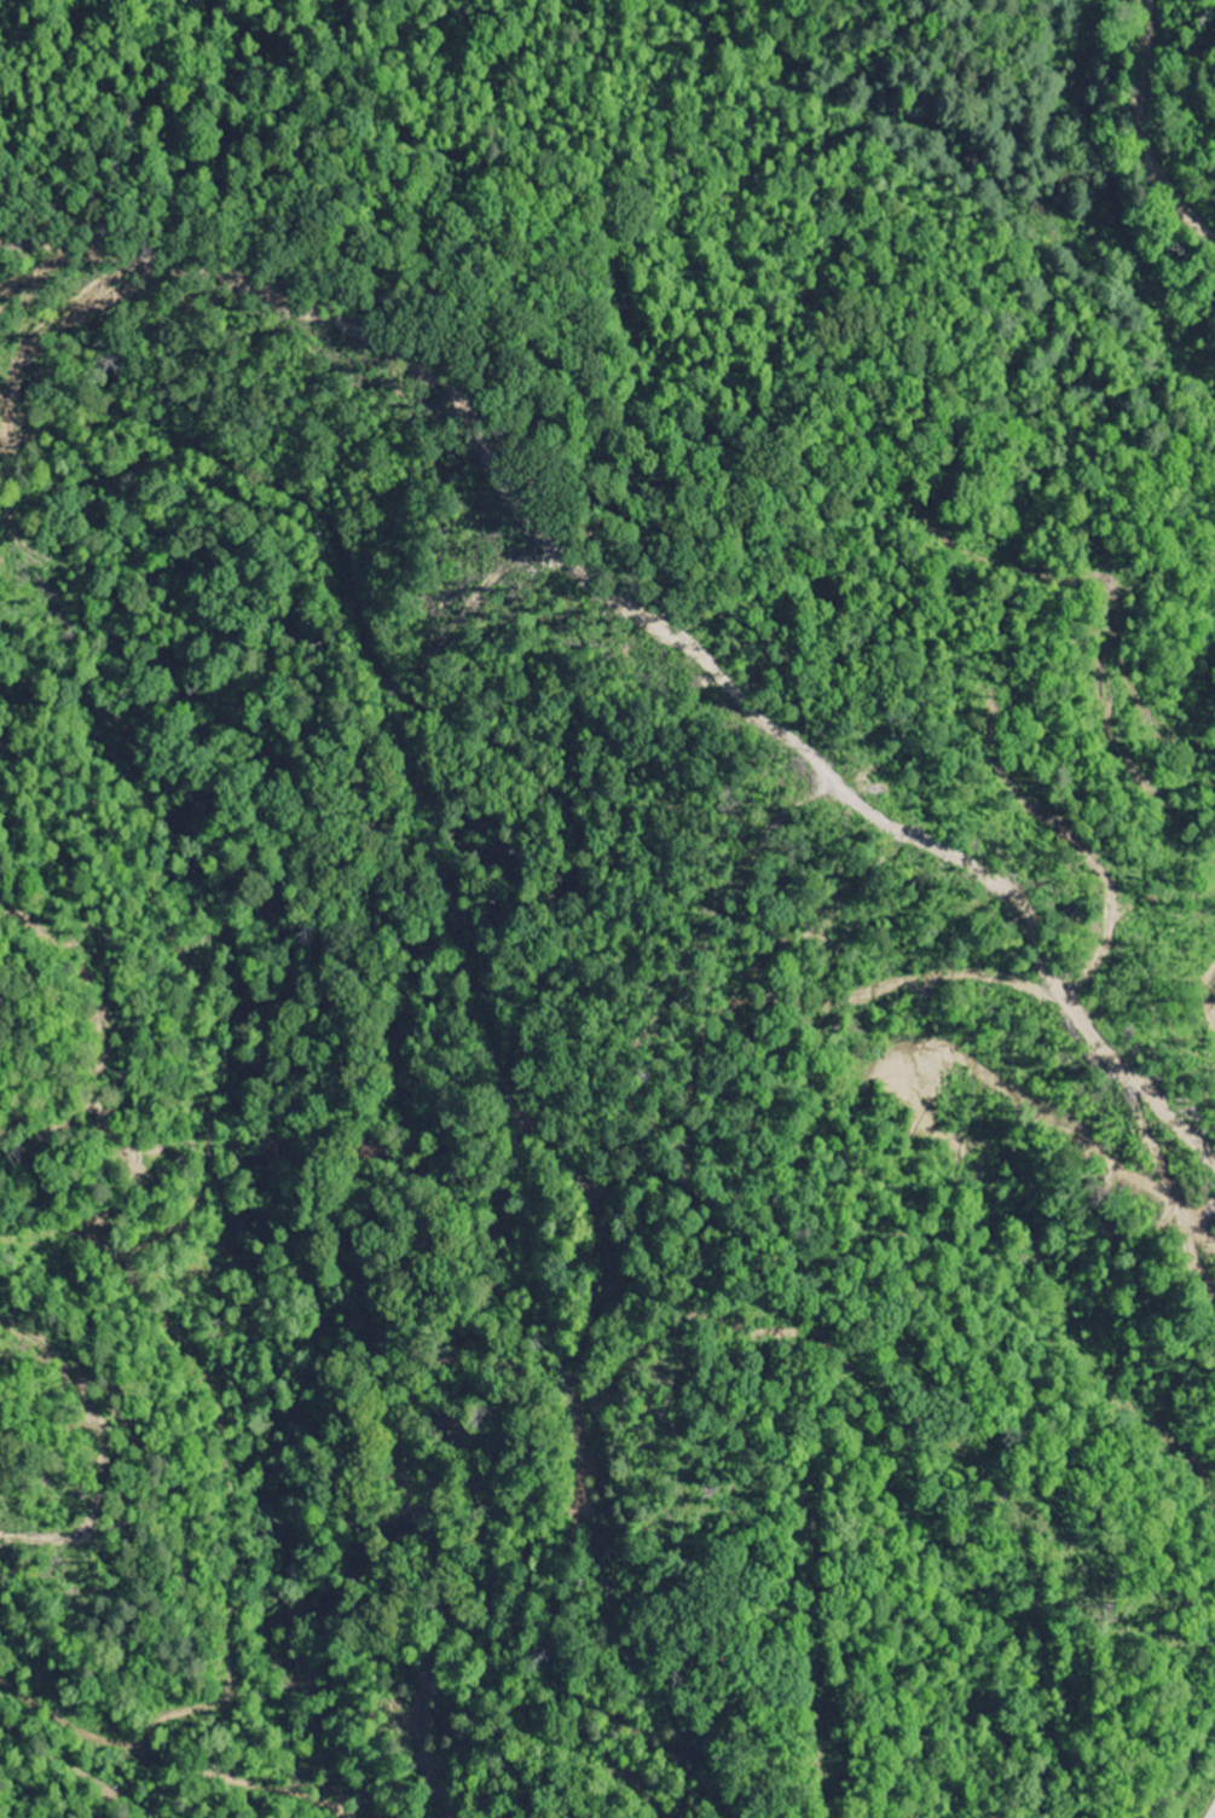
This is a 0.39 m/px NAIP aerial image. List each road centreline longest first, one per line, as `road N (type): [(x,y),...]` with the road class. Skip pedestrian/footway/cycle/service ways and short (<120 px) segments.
road 1 (residential): [(316,1817),(260,1681),(262,1492),(231,1390),(193,856),(1,725)]
road 2 (residential): [(1214,240),(1152,155),(1145,95),(1151,0)]

